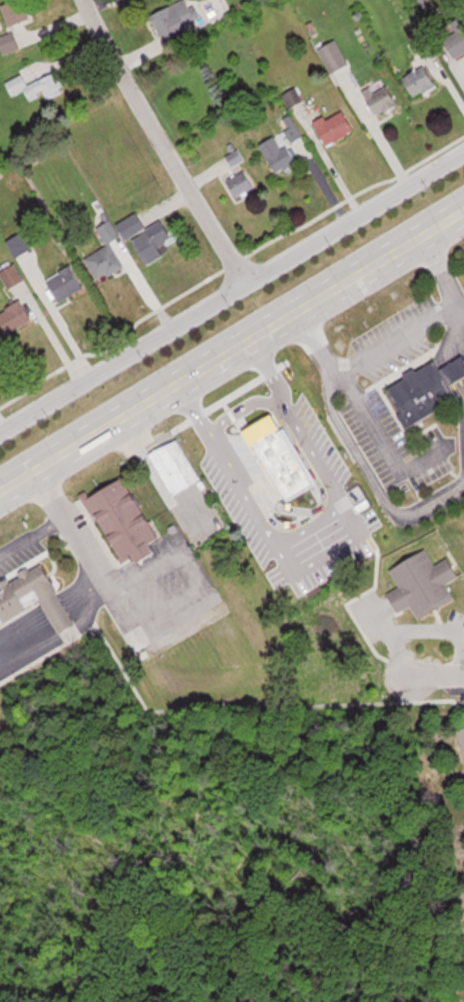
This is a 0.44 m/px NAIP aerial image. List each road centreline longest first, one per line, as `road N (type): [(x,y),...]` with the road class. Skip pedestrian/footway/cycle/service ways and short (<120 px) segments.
road 1 (residential): [(0,428),(463,147)]
road 2 (primary): [(0,482),(463,205)]
road 3 (residential): [(245,280),(84,0)]
road 4 (residential): [(20,470),(110,609)]

